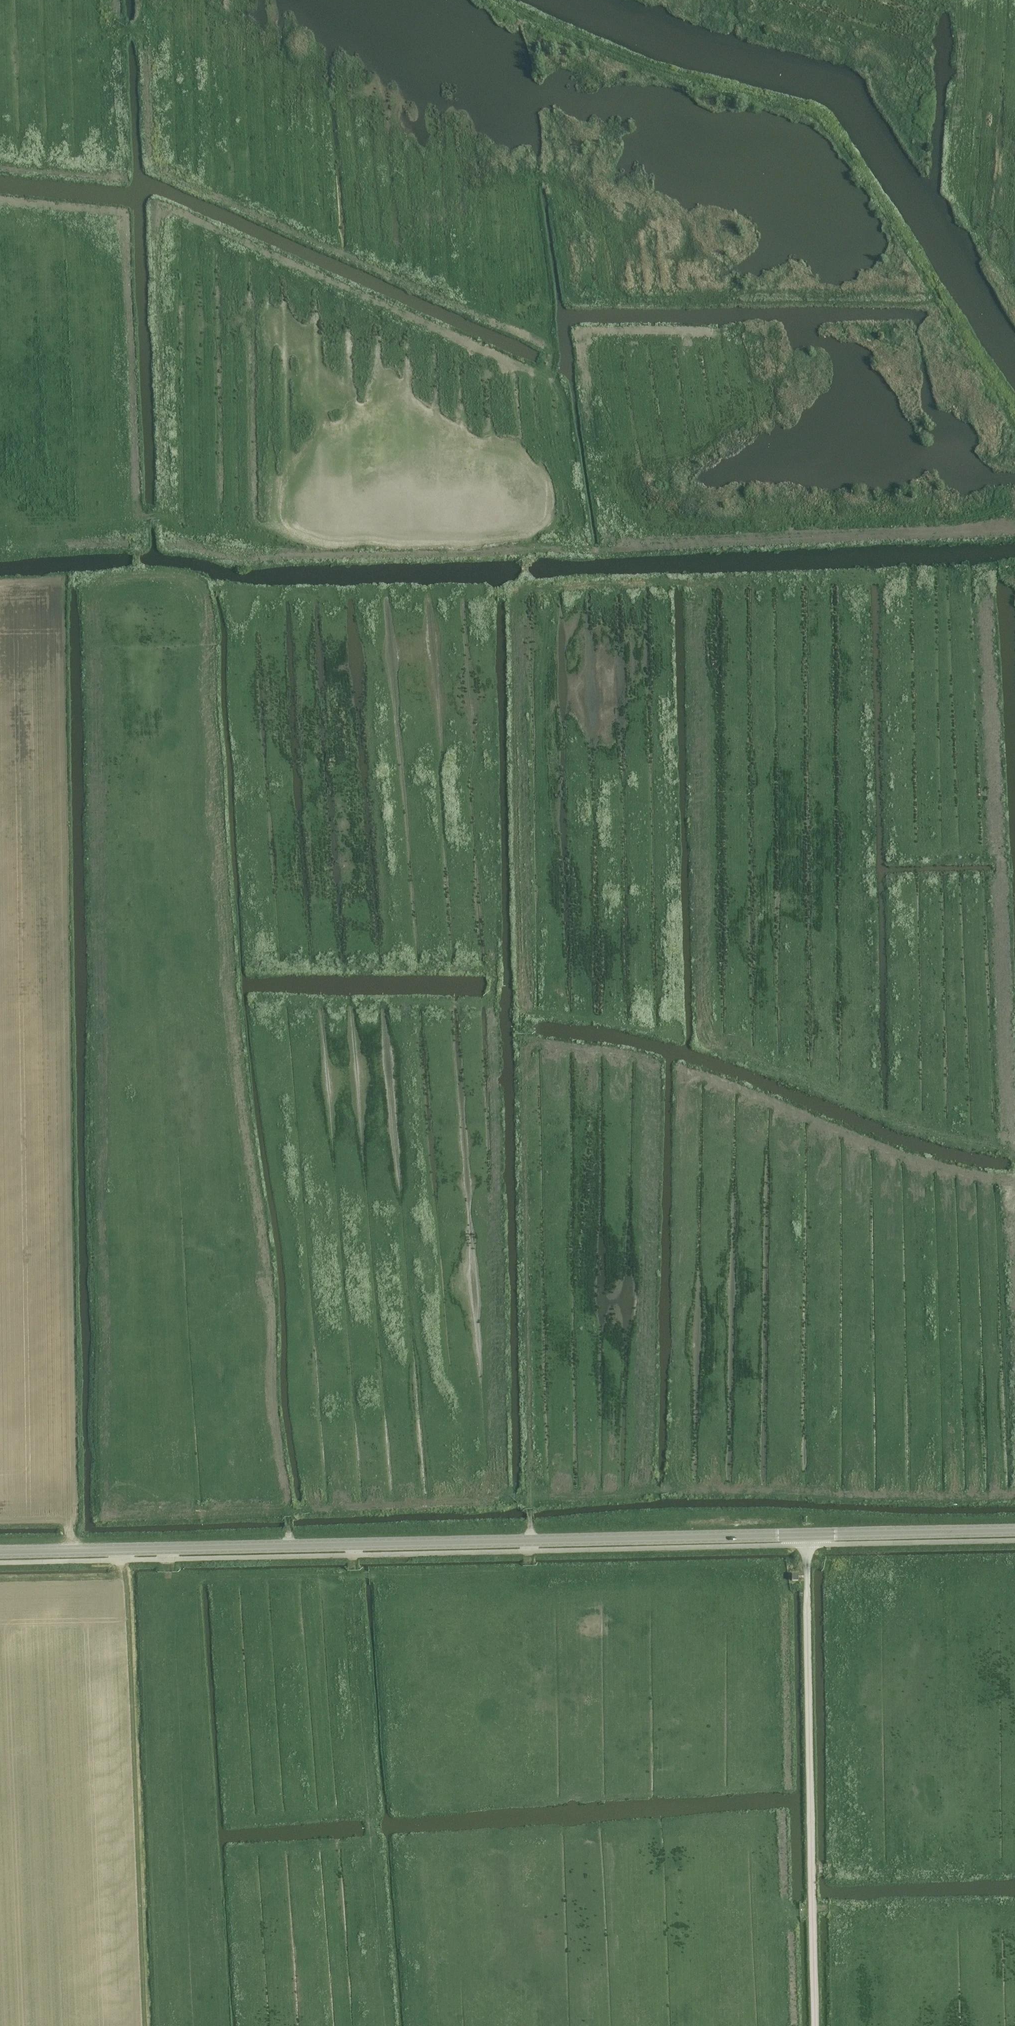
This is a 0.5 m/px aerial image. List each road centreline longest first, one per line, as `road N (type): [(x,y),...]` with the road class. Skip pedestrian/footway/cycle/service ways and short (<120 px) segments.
road 1 (tertiary): [(806,1535),(0,1553)]
road 2 (unclassified): [(815,2025),(806,1535)]
road 3 (tertiary): [(1014,1530),(806,1535)]

